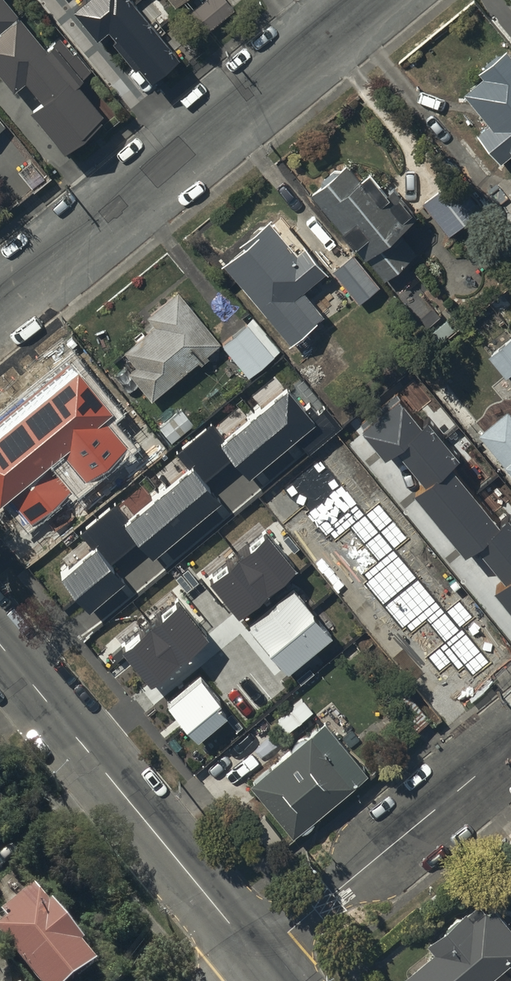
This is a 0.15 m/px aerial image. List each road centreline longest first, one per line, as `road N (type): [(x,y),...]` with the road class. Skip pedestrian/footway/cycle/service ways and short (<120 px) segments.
road 1 (residential): [(366,0),(0,305)]
road 2 (tertiary): [(0,644),(258,957)]
road 3 (residential): [(510,747),(258,957)]

